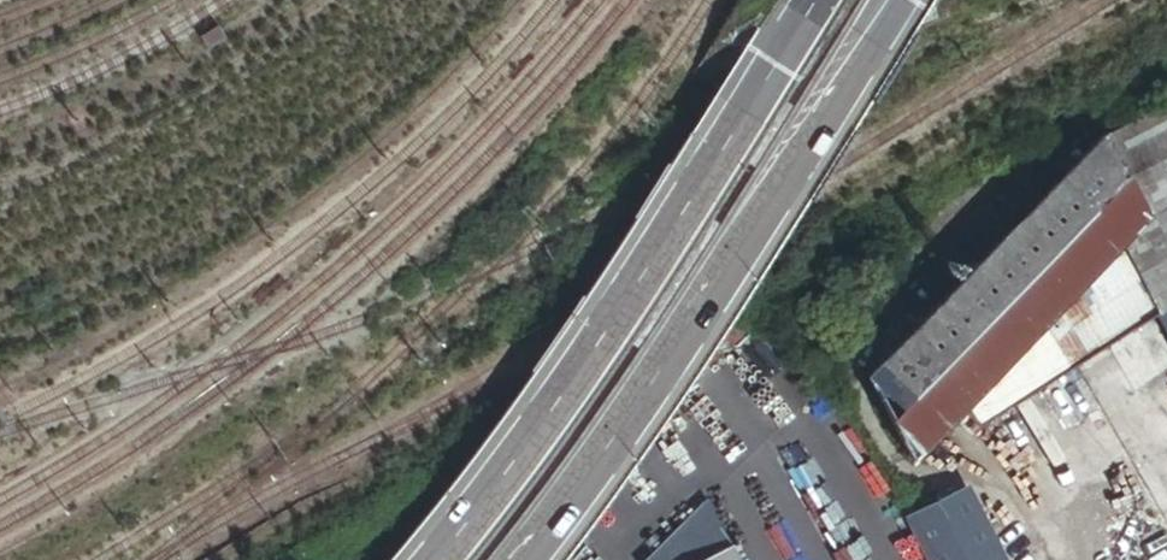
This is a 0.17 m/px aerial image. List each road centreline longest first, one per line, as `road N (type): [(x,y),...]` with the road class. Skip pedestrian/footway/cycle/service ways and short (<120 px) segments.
road 1 (trunk): [(823,0),(588,365),(435,559)]
road 2 (trunk): [(526,559),(678,341),(889,0)]

